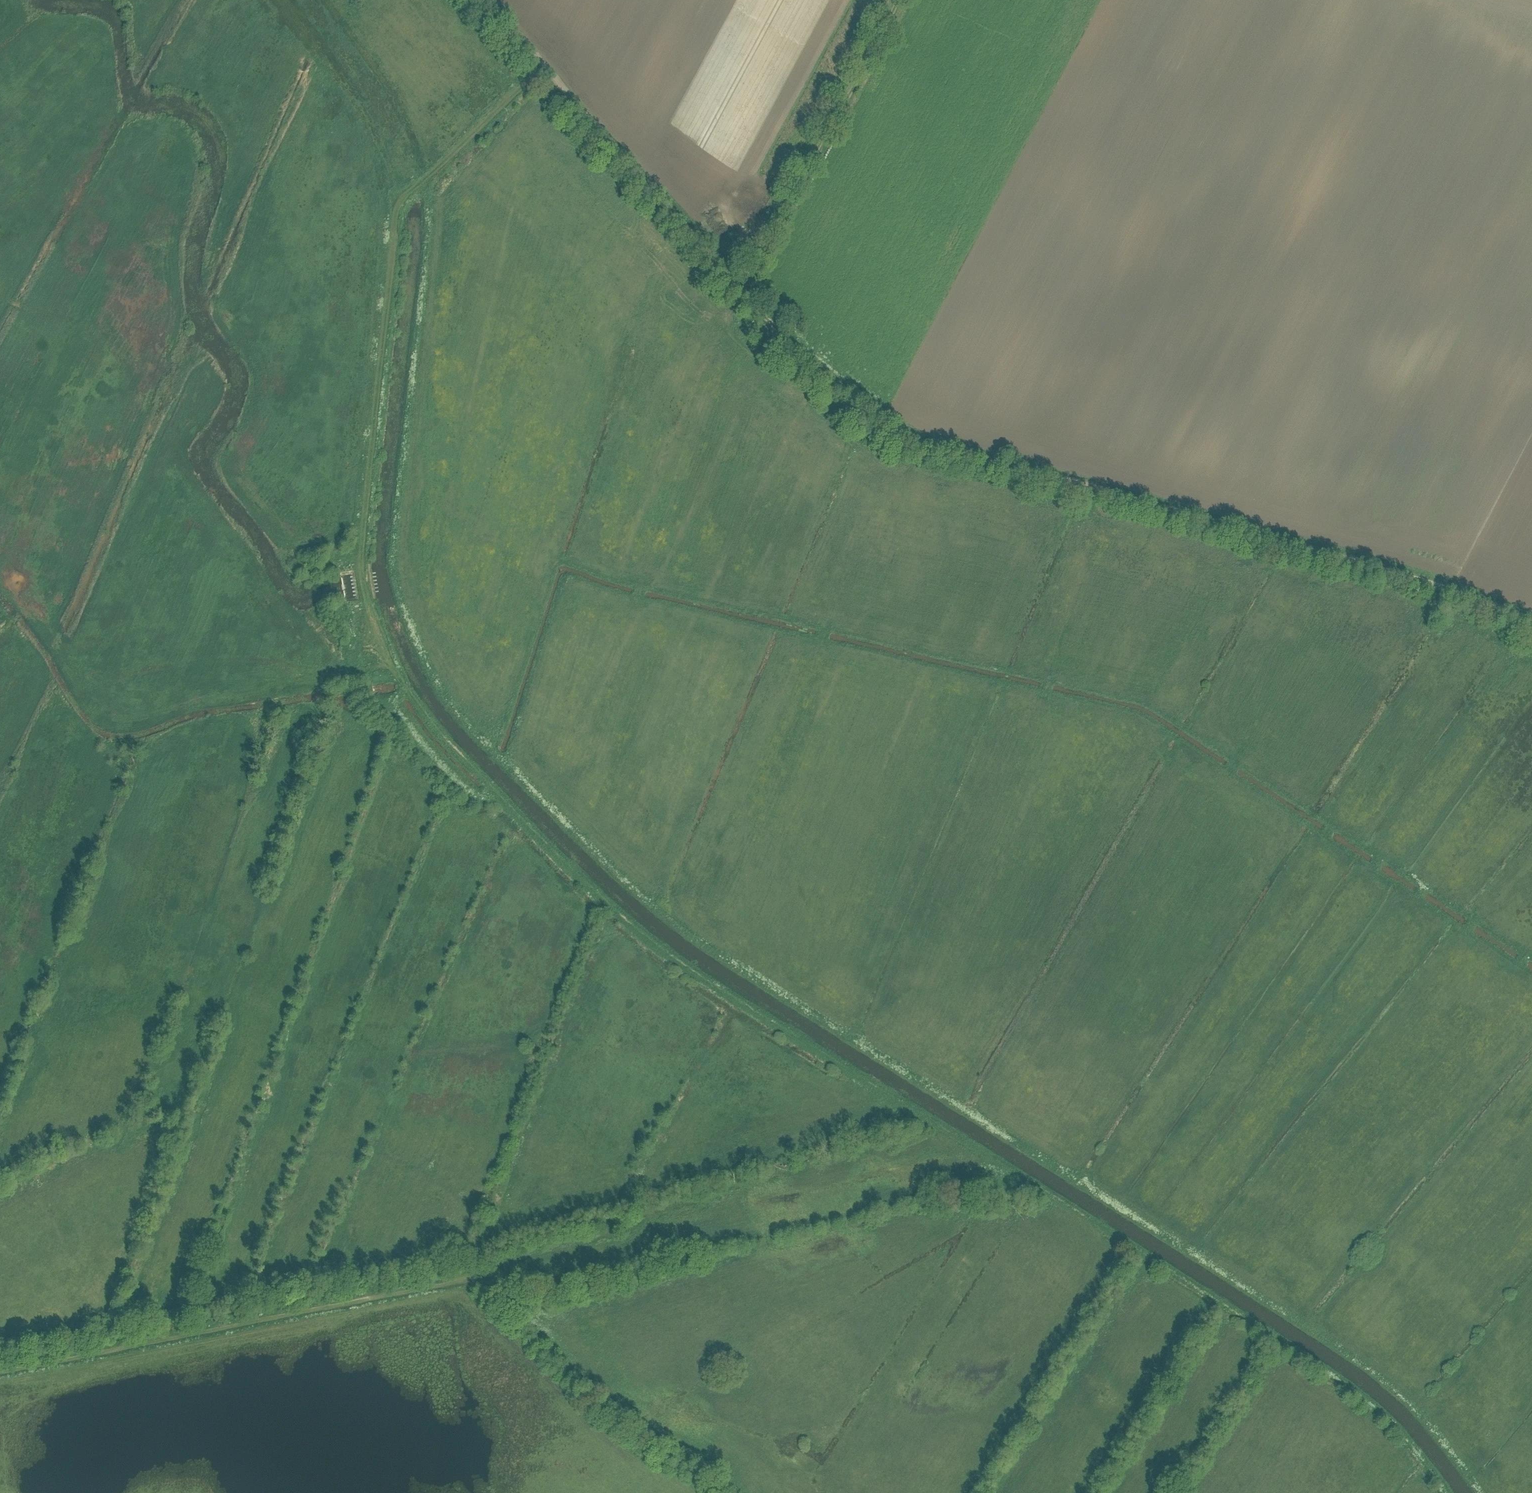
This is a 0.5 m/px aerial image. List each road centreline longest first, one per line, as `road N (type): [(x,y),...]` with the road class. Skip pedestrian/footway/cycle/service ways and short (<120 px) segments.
road 1 (track): [(739,285),(770,322),(899,431),(932,448),(1334,559),(1531,624)]
road 2 (track): [(0,1372),(474,1276)]
road 3 (track): [(491,0),(739,285)]
road 4 (track): [(893,0),(739,285)]

